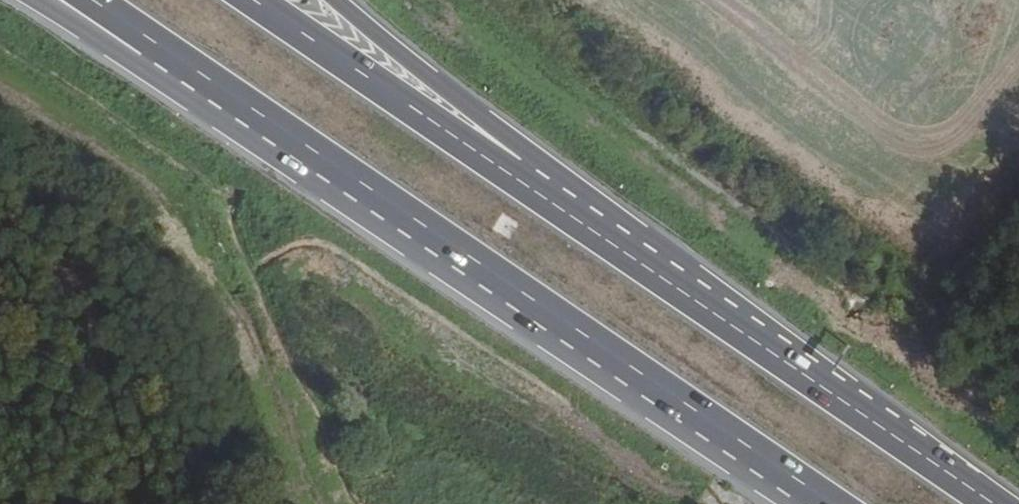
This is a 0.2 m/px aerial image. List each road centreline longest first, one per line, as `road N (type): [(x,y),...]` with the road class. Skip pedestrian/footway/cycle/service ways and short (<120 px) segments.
road 1 (motorway): [(161,48),(827,503)]
road 2 (motorway): [(988,503),(534,191)]
road 3 (track): [(0,80),(143,164),(184,208),(225,279),(248,374),(307,503)]
road 4 (motorway): [(534,191),(242,0)]
road 5 (motorway): [(534,191),(527,153),(345,0)]
road 6 (motorway): [(33,0),(129,57),(161,48)]

